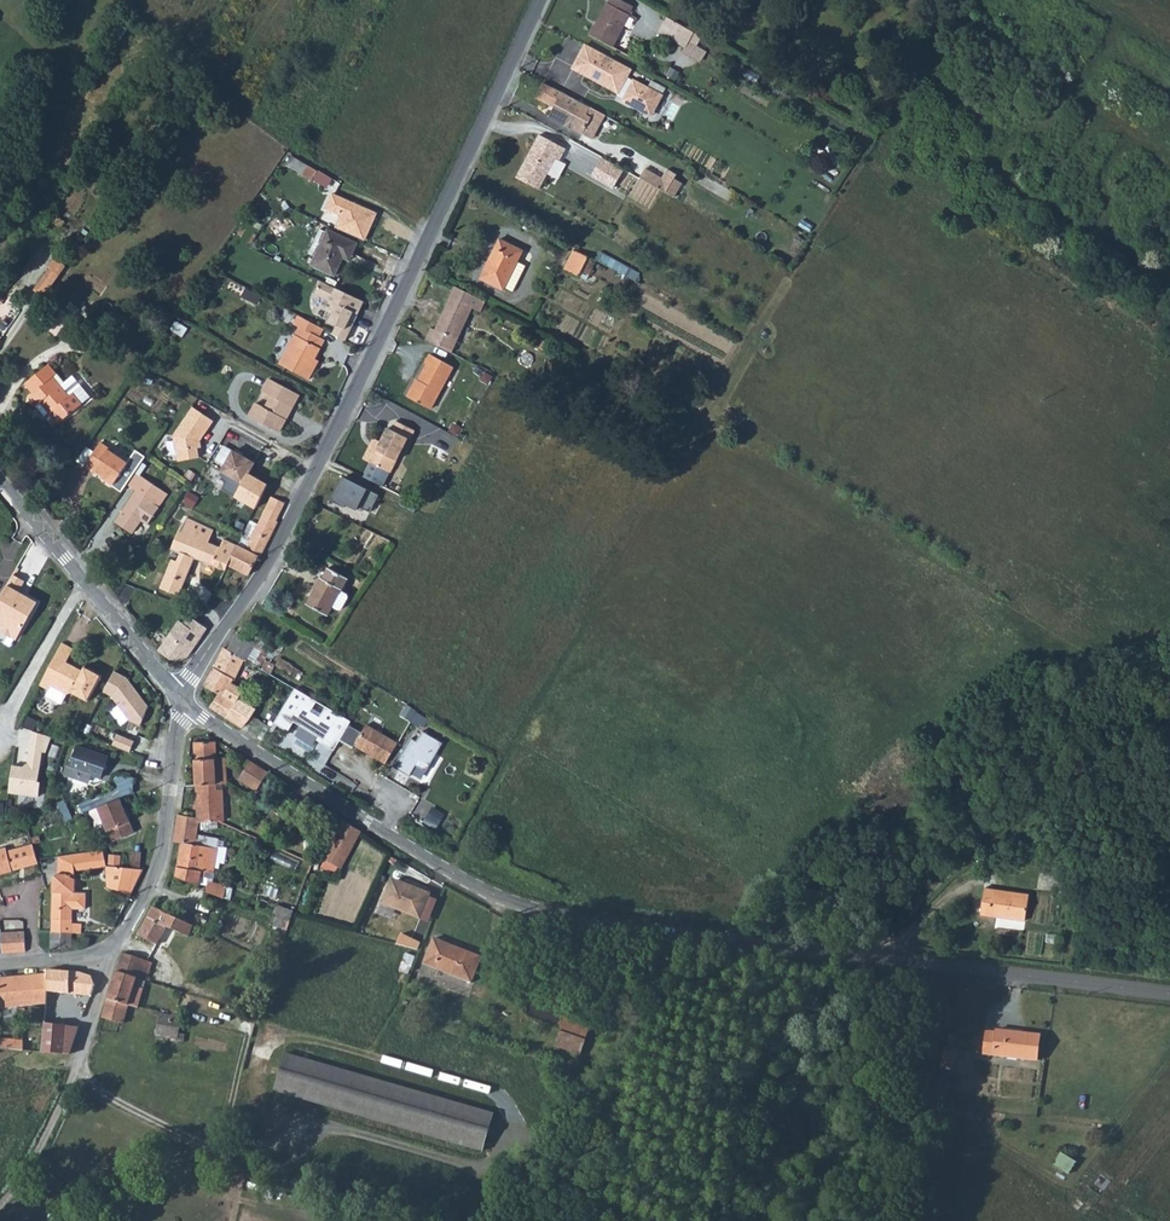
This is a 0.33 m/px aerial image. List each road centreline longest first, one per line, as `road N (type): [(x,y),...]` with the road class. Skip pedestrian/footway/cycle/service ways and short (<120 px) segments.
road 1 (tertiary): [(1169,993),(543,912),(447,871),(191,707)]
road 2 (residential): [(541,0),(276,545),(175,693)]
road 3 (track): [(878,957),(890,929),(951,868),(1169,713)]
road 4 (unclassified): [(0,967),(105,956),(158,876),(177,743),(191,707)]
road 5 (residential): [(85,583),(2,736)]
road 6 (tertiary): [(175,693),(85,583)]
road 7 (tertiary): [(85,583),(0,478)]

